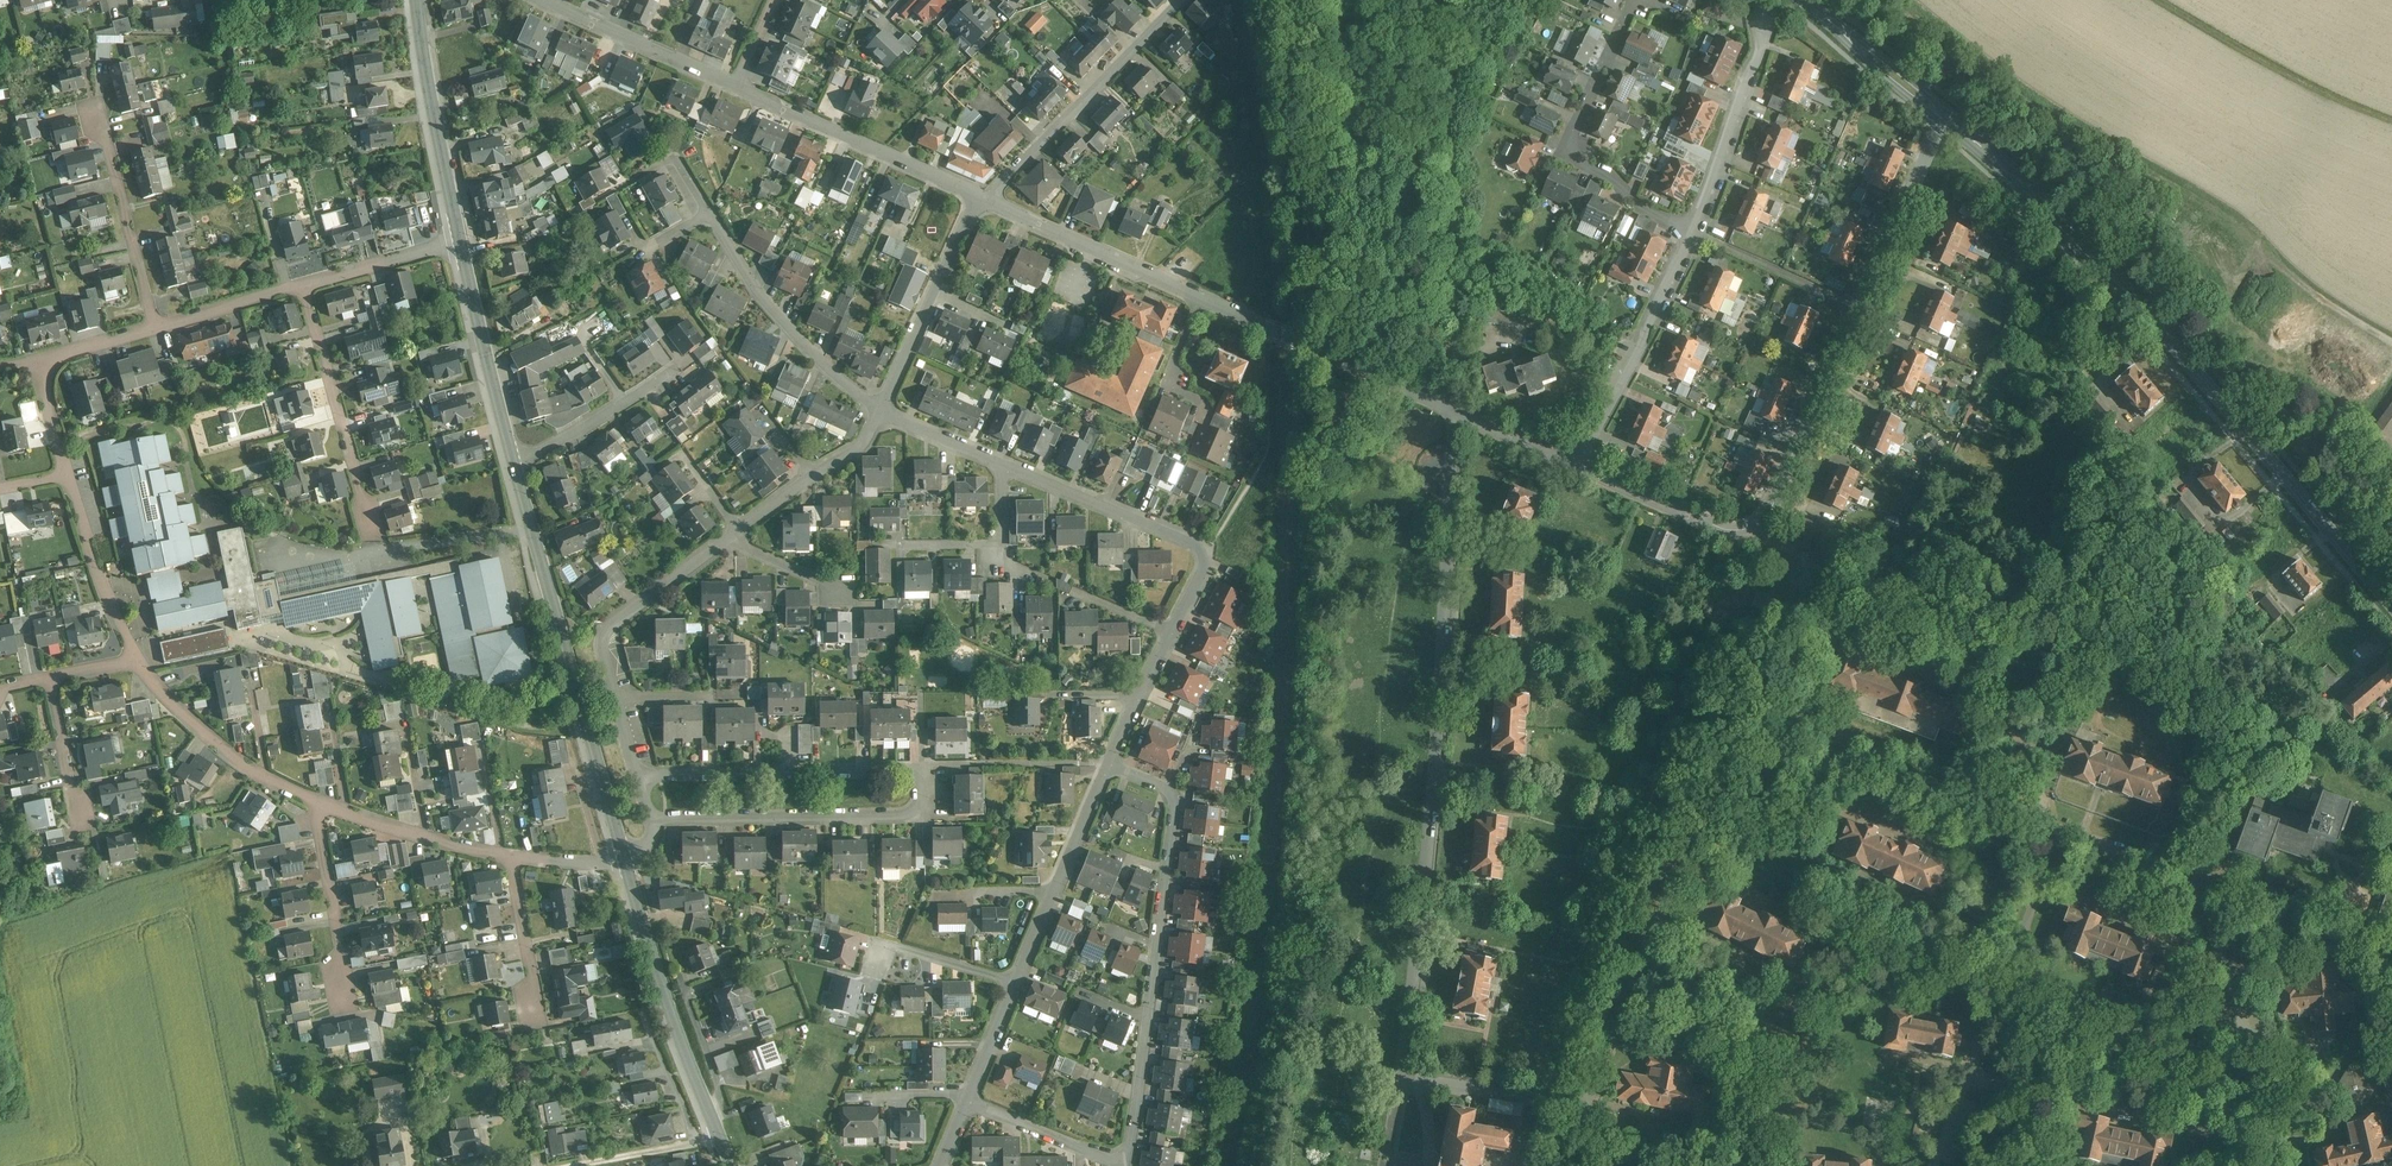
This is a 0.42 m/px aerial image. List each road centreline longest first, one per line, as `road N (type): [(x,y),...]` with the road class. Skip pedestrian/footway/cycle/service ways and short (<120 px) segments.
road 1 (residential): [(2064,829),(1885,771),(1841,763),(1769,773),(1715,820),(1669,901),(1587,1108)]
road 2 (residential): [(1456,411),(1433,802),(1401,1077)]
road 3 (secondary): [(2391,601),(2080,242),(1942,112)]
road 4 (residential): [(1577,464),(1729,529),(1771,519),(1942,112)]
road 5 (residential): [(1110,758),(1169,787),(1176,806),(1128,1147),(1103,1152),(969,1101)]
road 6 (residential): [(644,776),(910,769),(923,791),(923,802),(904,816),(651,820)]
road 7 (residential): [(991,200),(1456,411)]
road 8 (residential): [(1110,758),(1200,578),(1201,547),(1002,460)]
road 9 (tertiary): [(516,462),(627,857)]
road 10 (residential): [(969,1101),(1110,758)]
road 11 (tertiary): [(627,857),(686,1045),(735,1165)]
road 12 (residential): [(742,529),(613,625),(611,646),(644,776)]
road 13 (residential): [(1695,228),(1639,202),(1617,174),(1570,146),(1636,0)]
road 14 (residential): [(1972,1072),(2270,1147)]
road 15 (residential): [(991,200),(1180,0)]
road 16 (residential): [(2270,1147),(2204,883)]
road 17 (residential): [(734,85),(980,195)]
road 18 (residential): [(880,408),(774,312),(708,213)]
road 19 (residential): [(1972,1072),(2064,829)]
road 20 (track): [(1265,329),(1269,448),(1212,549),(1201,547)]
road 21 (residential): [(304,284),(373,517)]
road 22 (tertiary): [(419,0),(462,239)]
road 23 (residential): [(980,195),(880,408)]
road 24 (residential): [(316,800),(215,741),(138,657)]
road 25 (tertiary): [(462,239),(516,462)]
road 26 (residential): [(159,326),(94,114)]
road 27 (residential): [(1695,228),(1751,80),(1763,22)]
road 28 (residential): [(543,0),(734,85)]
road 29 (residential): [(513,856),(316,800)]
road 30 (residential): [(2391,951),(2204,883)]
road 31 (residential): [(138,657),(66,475)]
road 32 (residential): [(316,800),(352,991)]
road 33 (residential): [(1587,1108),(1401,1077)]
road 34 (secondary): [(1942,112),(1805,0)]
road 35 (residential): [(516,462),(671,379)]
road 36 (residential): [(1002,460),(1004,538),(994,545),(910,546)]
road 37 (residential): [(304,284),(462,239)]
road 38 (residential): [(513,856),(541,1007)]
road 39 (residential): [(159,326),(304,284)]
road 40 (residential): [(2204,883),(2064,829)]
road 41 (residential): [(1577,464),(1646,334)]
road 42 (residential): [(51,675),(82,814)]
road 43 (residential): [(1002,460),(880,408)]
road 44 (residential): [(1456,411),(1577,464)]
road 45 (residential): [(41,360),(159,326)]
road 46 (residential): [(842,589),(751,548),(742,529)]

